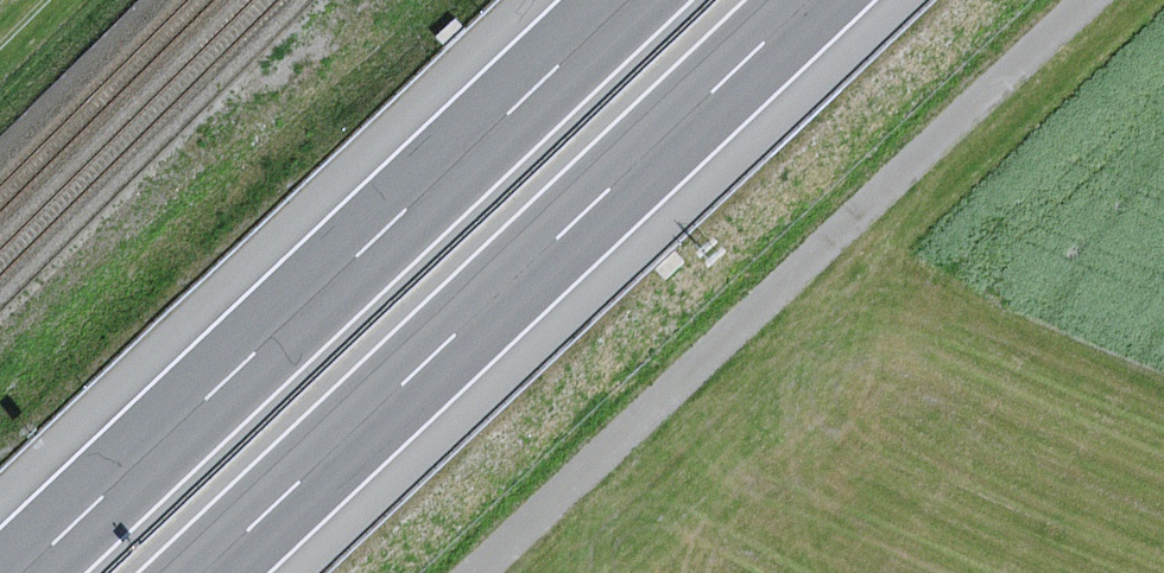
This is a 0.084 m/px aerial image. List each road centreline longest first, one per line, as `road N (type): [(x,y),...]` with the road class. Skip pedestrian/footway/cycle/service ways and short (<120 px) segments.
road 1 (track): [(1086,0),(474,572)]
road 2 (motorway): [(194,572),(797,0)]
road 3 (motorway): [(618,0),(18,572)]

